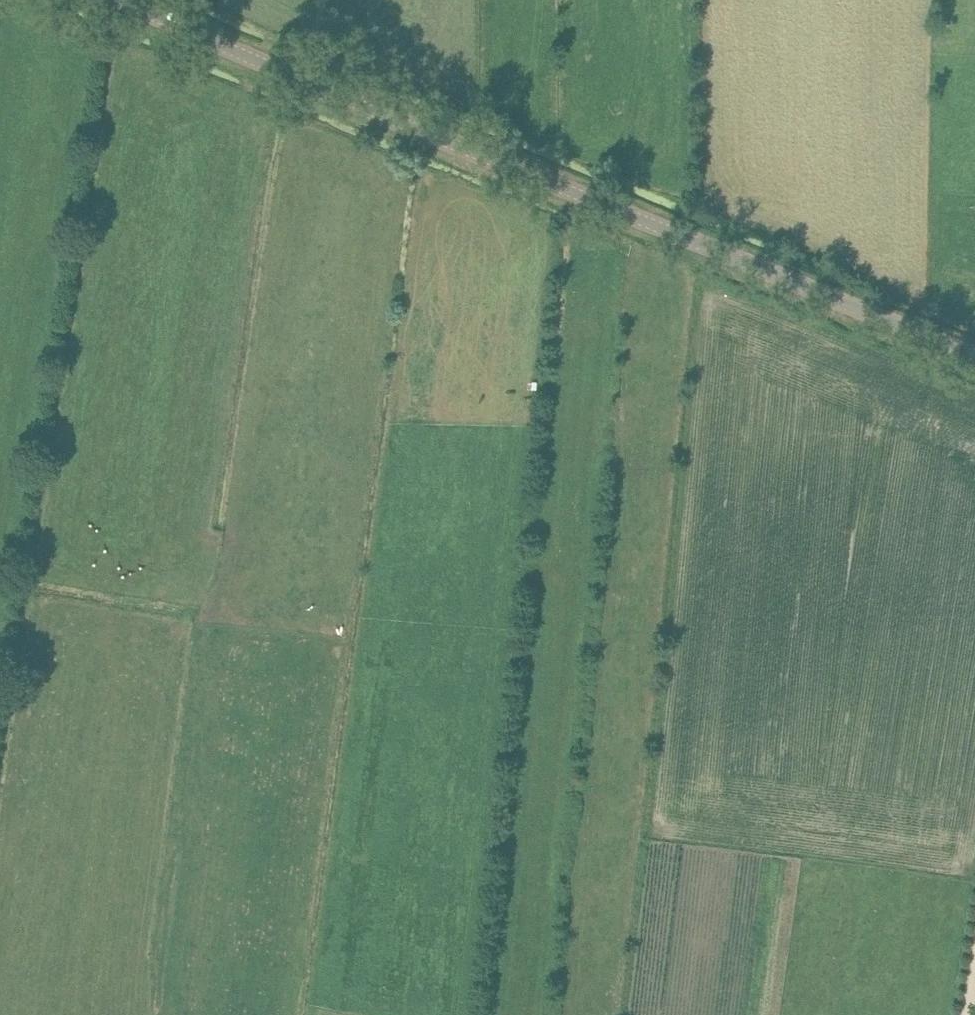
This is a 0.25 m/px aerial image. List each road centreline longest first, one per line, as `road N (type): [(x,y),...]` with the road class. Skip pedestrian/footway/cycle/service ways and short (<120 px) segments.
road 1 (unclassified): [(974,356),(122,0)]

